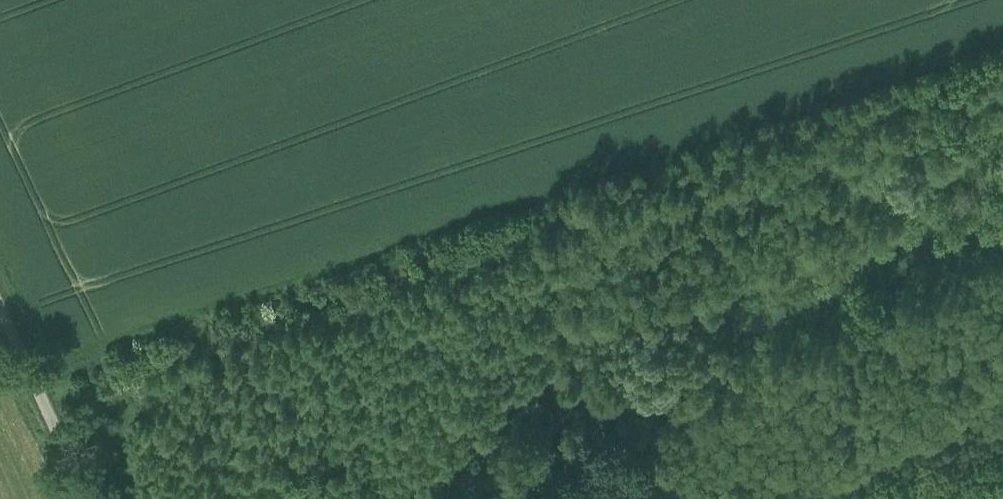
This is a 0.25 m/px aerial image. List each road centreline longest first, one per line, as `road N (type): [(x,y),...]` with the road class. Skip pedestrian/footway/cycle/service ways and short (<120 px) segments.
road 1 (unclassified): [(91,498),(0,301)]

